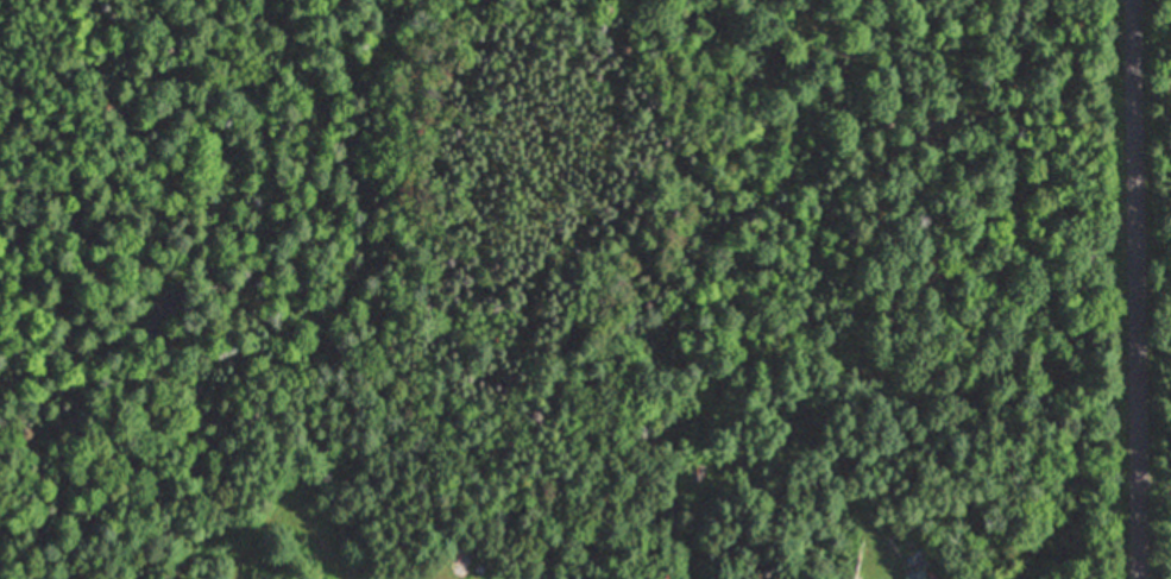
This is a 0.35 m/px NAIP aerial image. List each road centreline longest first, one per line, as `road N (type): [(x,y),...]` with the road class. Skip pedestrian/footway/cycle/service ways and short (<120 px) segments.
road 1 (residential): [(1146,578),(1137,0)]

